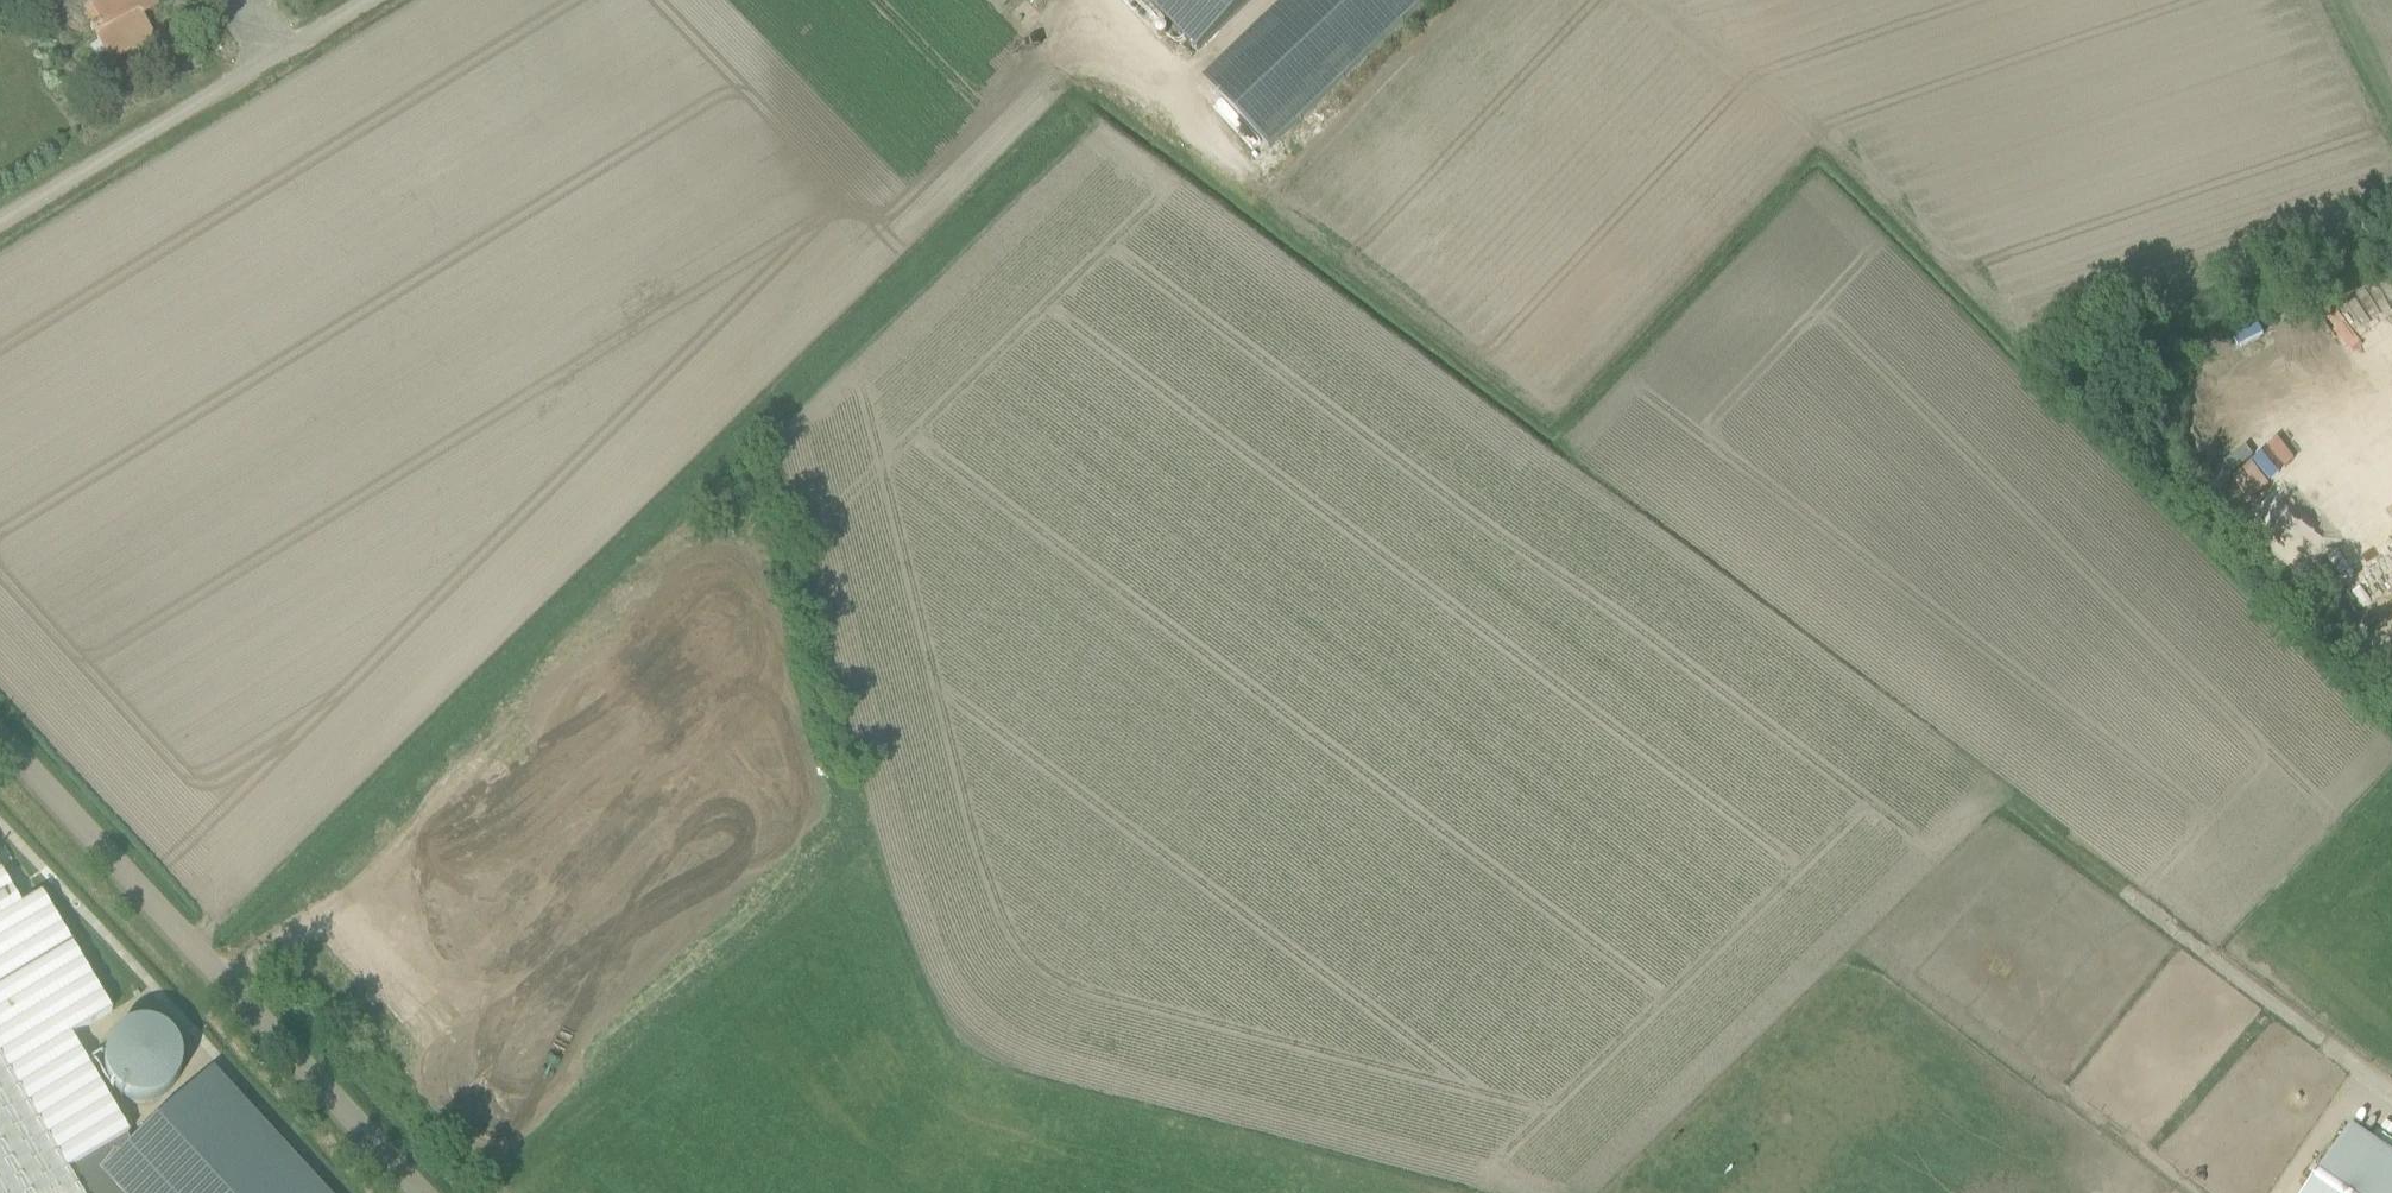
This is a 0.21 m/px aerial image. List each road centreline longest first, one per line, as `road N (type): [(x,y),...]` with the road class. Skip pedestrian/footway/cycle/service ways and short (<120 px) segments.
road 1 (unclassified): [(399,1192),(0,750)]
road 2 (unclassified): [(0,225),(357,0)]

